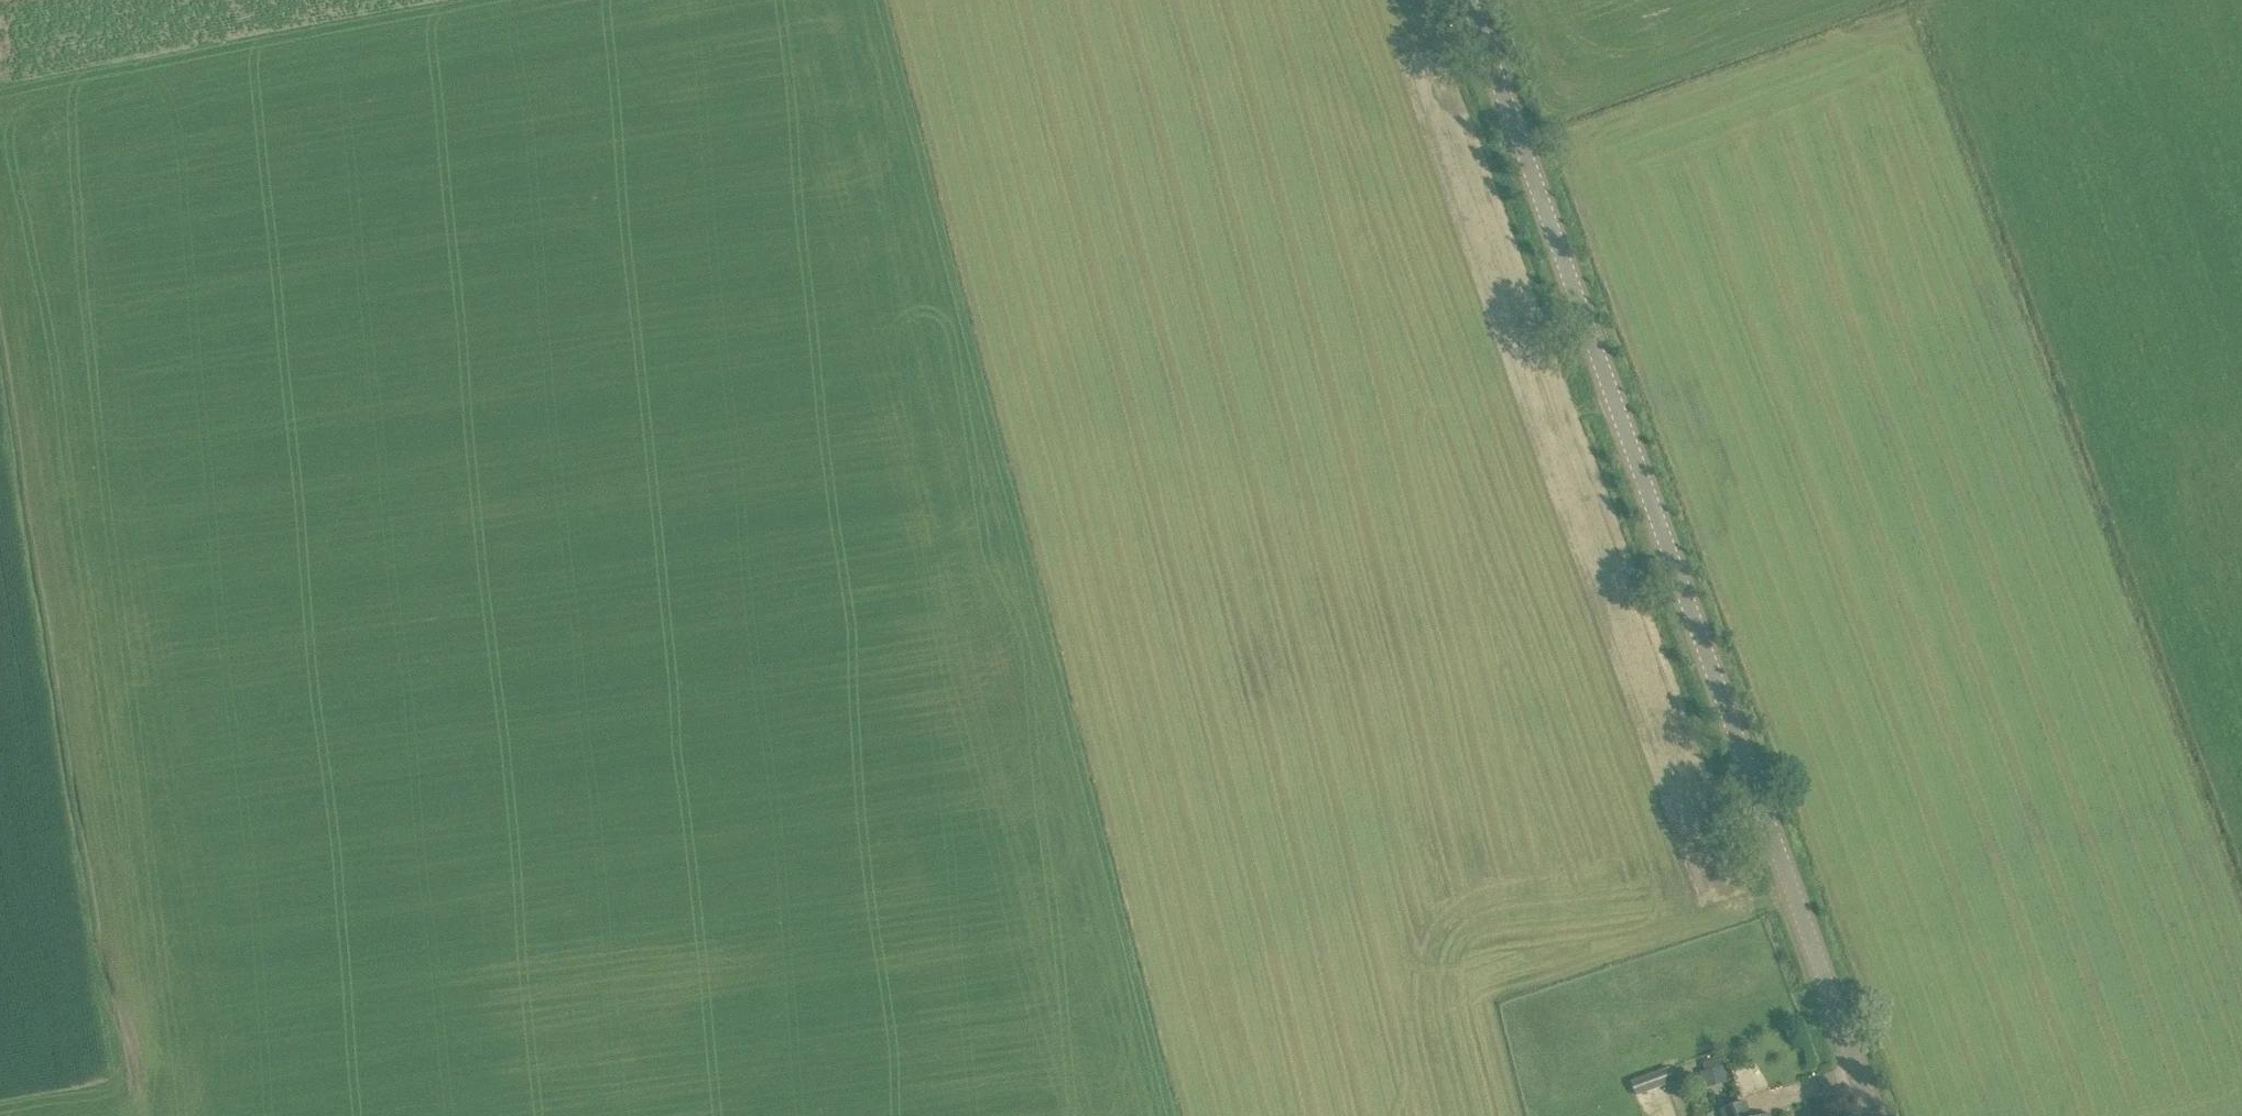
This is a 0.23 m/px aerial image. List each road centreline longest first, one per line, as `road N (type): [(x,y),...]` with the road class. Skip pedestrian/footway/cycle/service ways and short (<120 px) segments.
road 1 (tertiary): [(1873,1115),(1468,0)]

